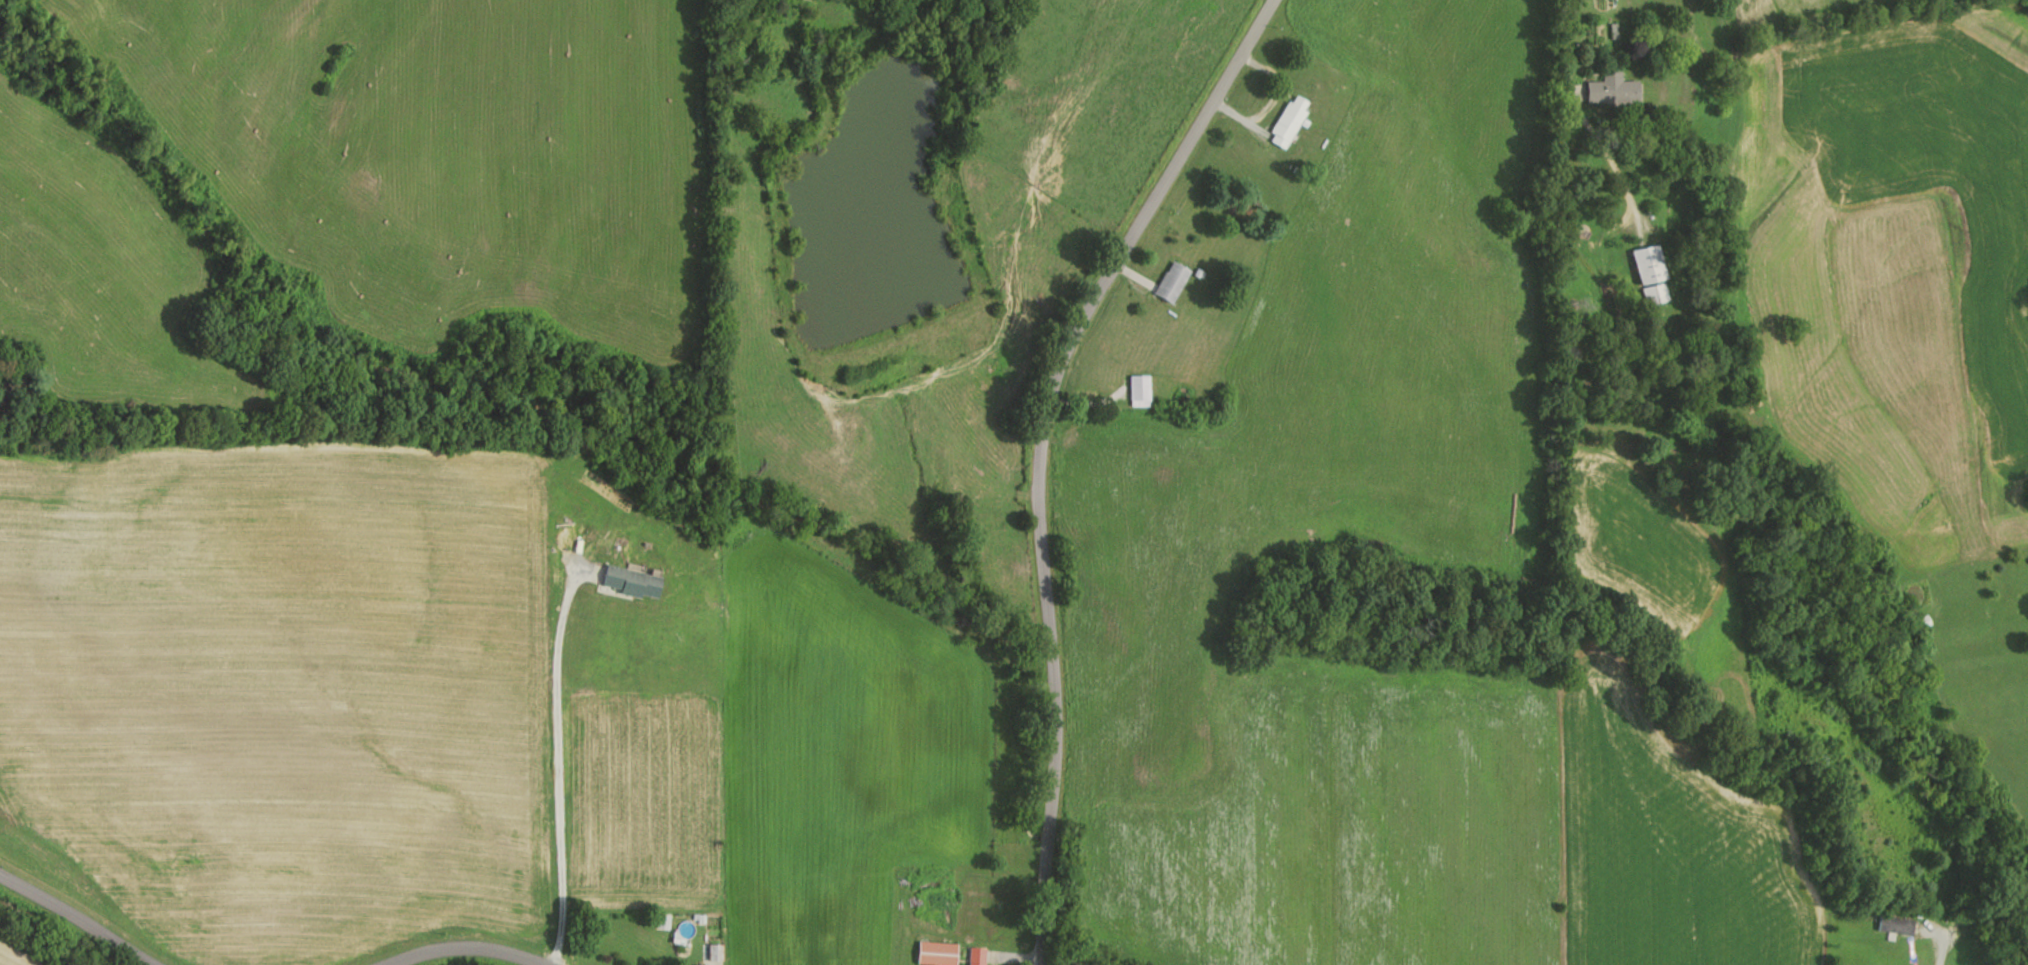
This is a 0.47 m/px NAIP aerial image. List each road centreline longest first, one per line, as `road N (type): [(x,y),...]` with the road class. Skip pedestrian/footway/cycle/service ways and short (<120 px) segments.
road 1 (residential): [(1046,964),(1057,627),(1019,499),(1024,397),(1056,321),(1278,0)]
road 2 (residential): [(145,964),(0,881)]
road 3 (residential): [(525,964),(463,943),(398,964)]

